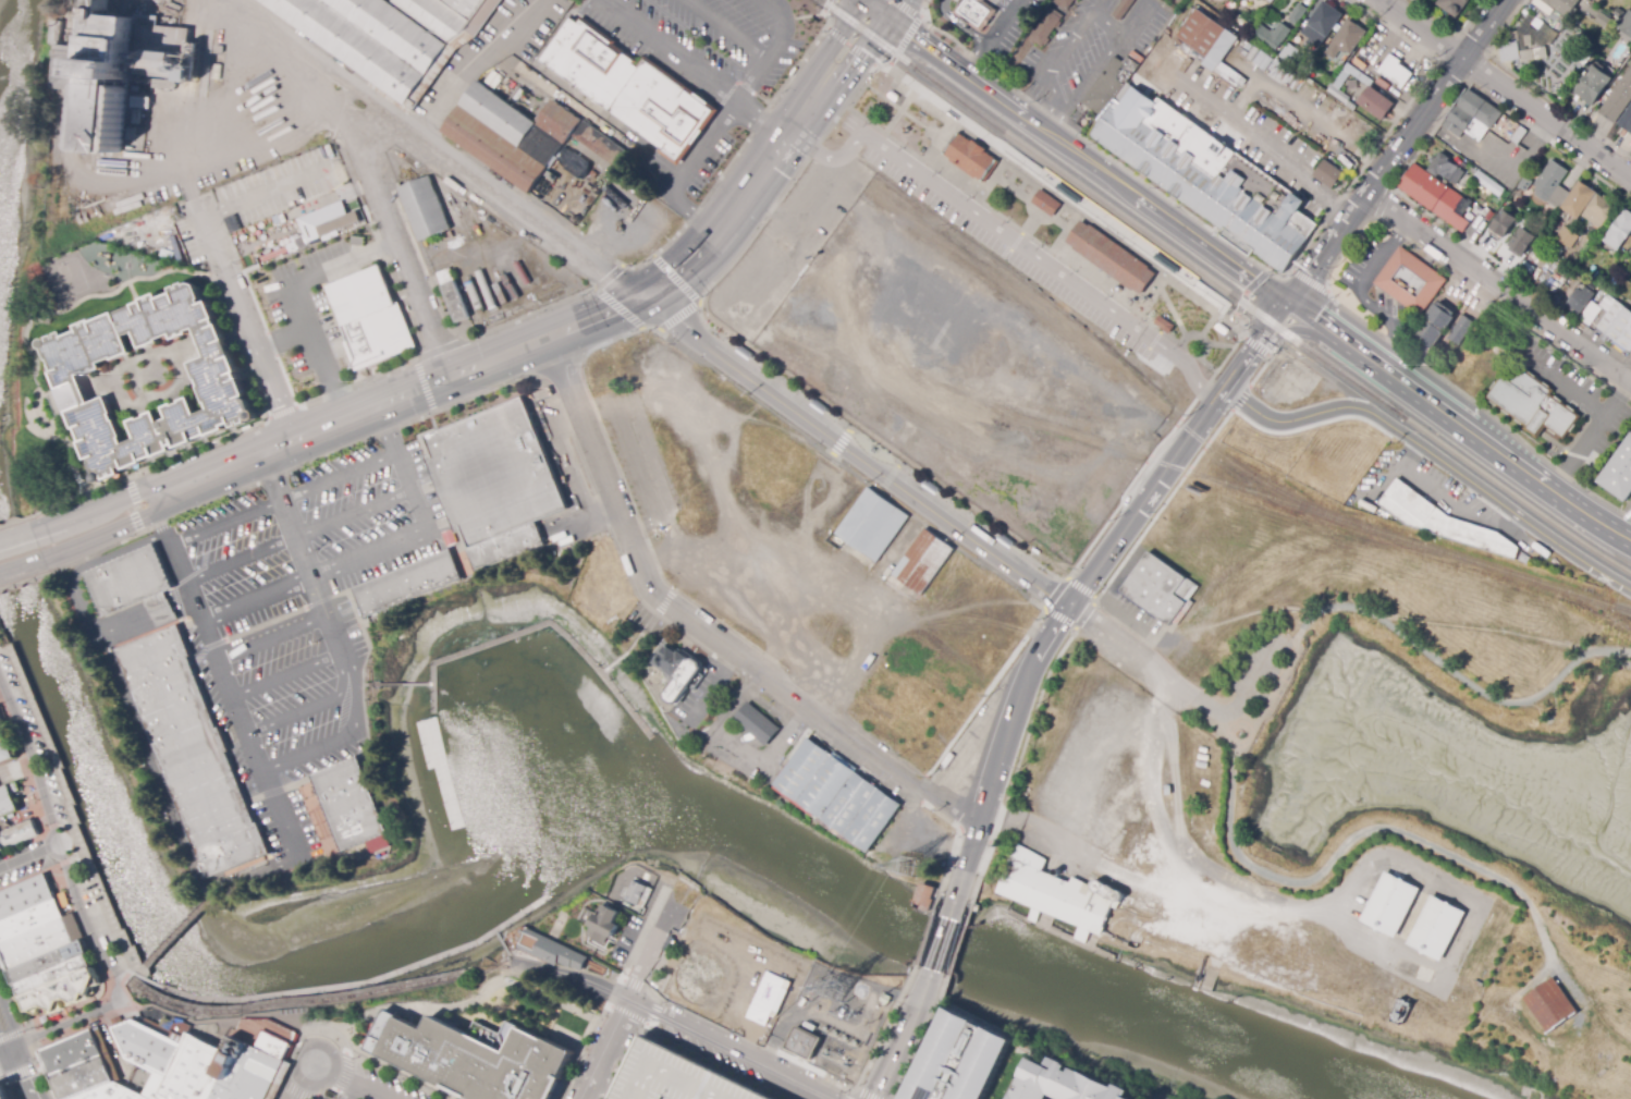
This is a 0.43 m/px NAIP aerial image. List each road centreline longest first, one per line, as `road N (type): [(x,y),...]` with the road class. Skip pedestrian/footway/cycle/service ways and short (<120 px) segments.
road 1 (residential): [(550,335),(649,584),(670,607),(982,822)]
road 2 (residential): [(1067,607),(645,294)]
road 3 (residential): [(645,294),(225,0)]
road 4 (residential): [(1225,390),(1268,419),(1365,412),(1630,588)]
road 5 (primary): [(550,335),(154,500)]
road 6 (primary): [(1288,307),(1630,541)]
road 7 (primary): [(969,81),(1288,307)]
road 8 (residential): [(71,89),(66,151),(82,181),(111,185),(188,172),(354,89)]
road 9 (residential): [(1504,0),(1288,307)]
road 10 (residential): [(1369,193),(1630,385)]
road 11 (residential): [(1379,0),(1630,178)]
road 12 (residential): [(354,89),(363,154),(453,376)]
road 13 (tertiary): [(1217,400),(1067,607)]
road 14 (tertiary): [(1067,607),(1027,676),(982,822)]
road 15 (primary): [(645,294),(702,248),(788,133)]
road 16 (residential): [(587,1098),(673,907)]
road 17 (residential): [(1231,724),(1067,607)]
road 18 (residential): [(652,1010),(827,1098)]
road 19 (residential): [(0,685),(62,843)]
road 20 (residential): [(235,294),(294,442)]
road 21 (tertiary): [(966,872),(921,1004)]
road 22 (primary): [(154,500),(140,490),(32,532)]
road 23 (primary): [(42,559),(149,514),(154,500)]
road 24 (residential): [(515,963),(630,1000)]

